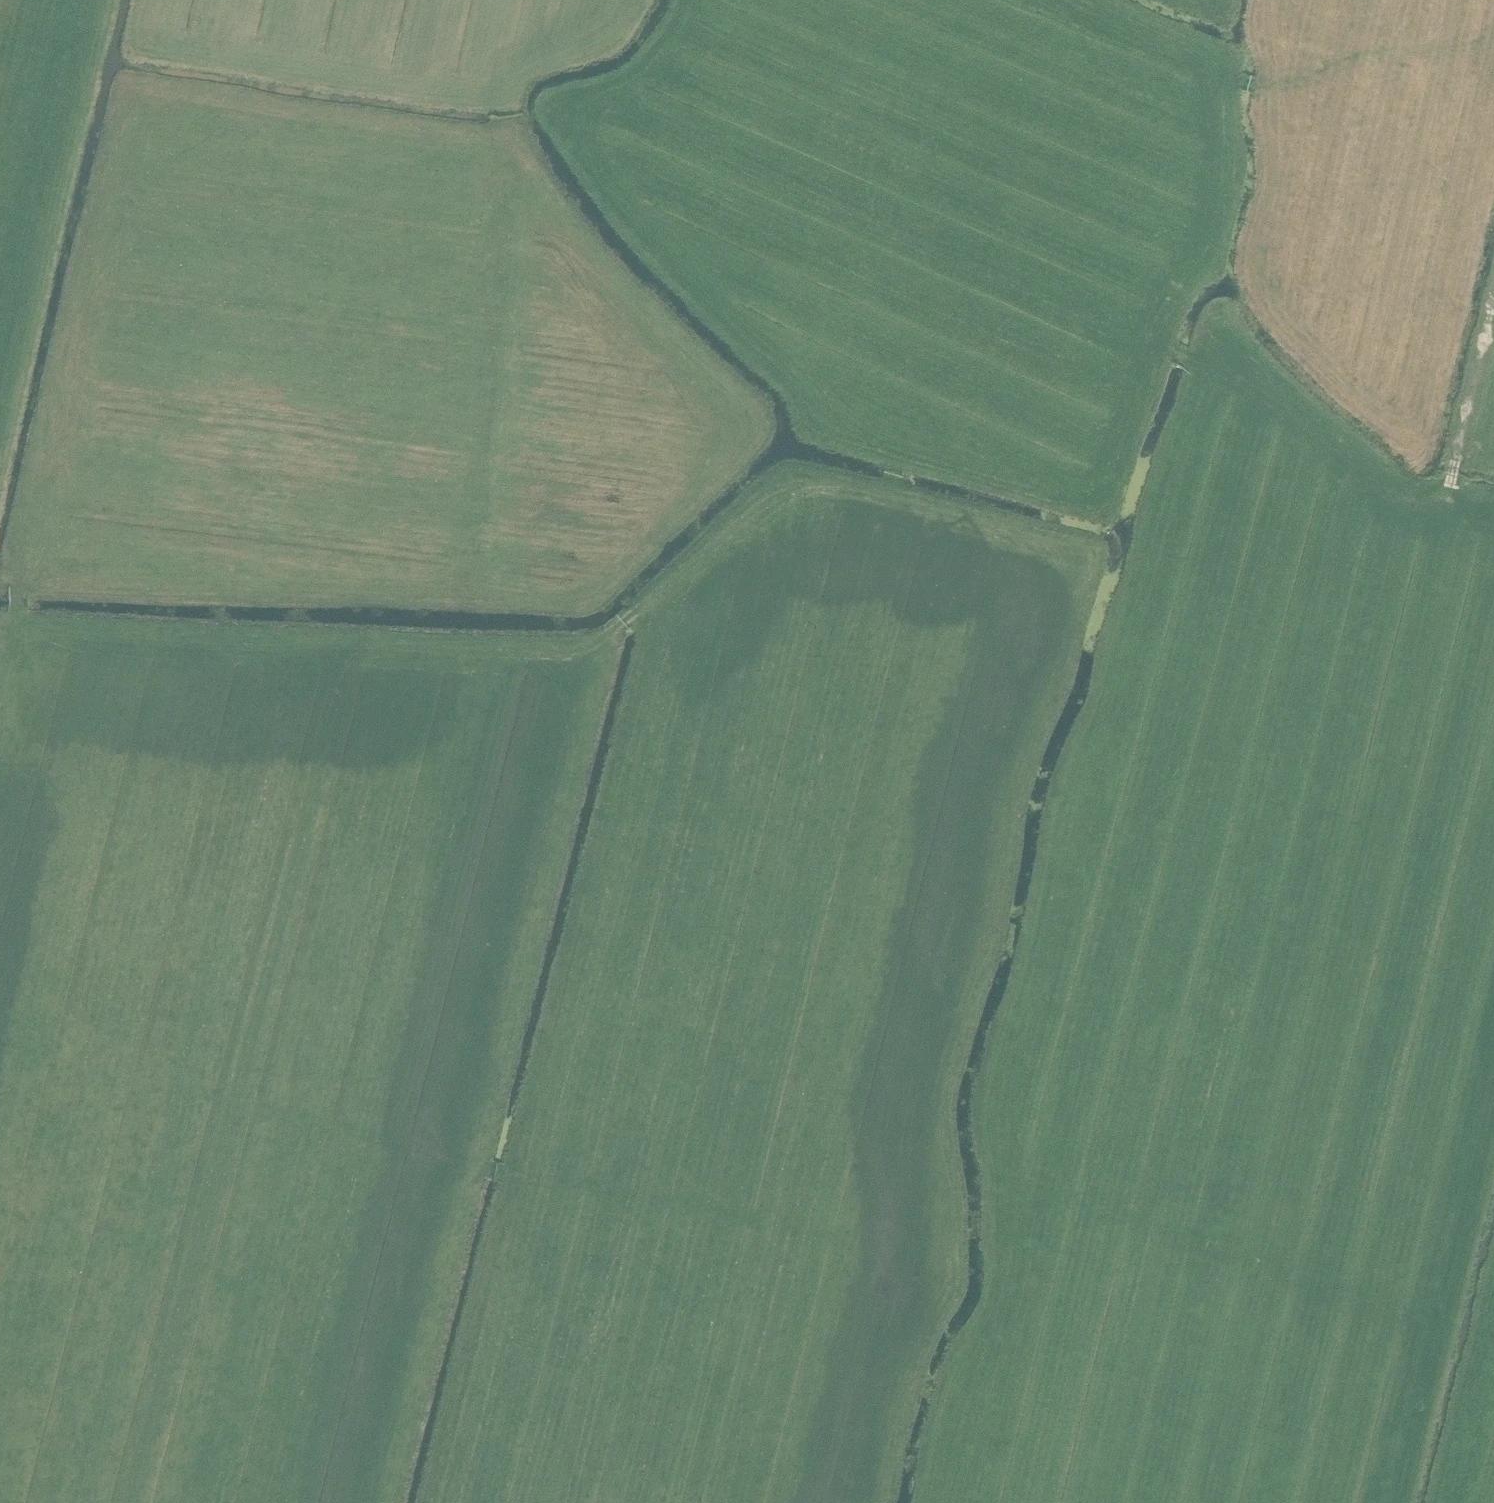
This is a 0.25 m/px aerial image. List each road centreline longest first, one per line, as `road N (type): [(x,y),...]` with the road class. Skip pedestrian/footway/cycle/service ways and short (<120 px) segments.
road 1 (track): [(1493,300),(1451,488)]

